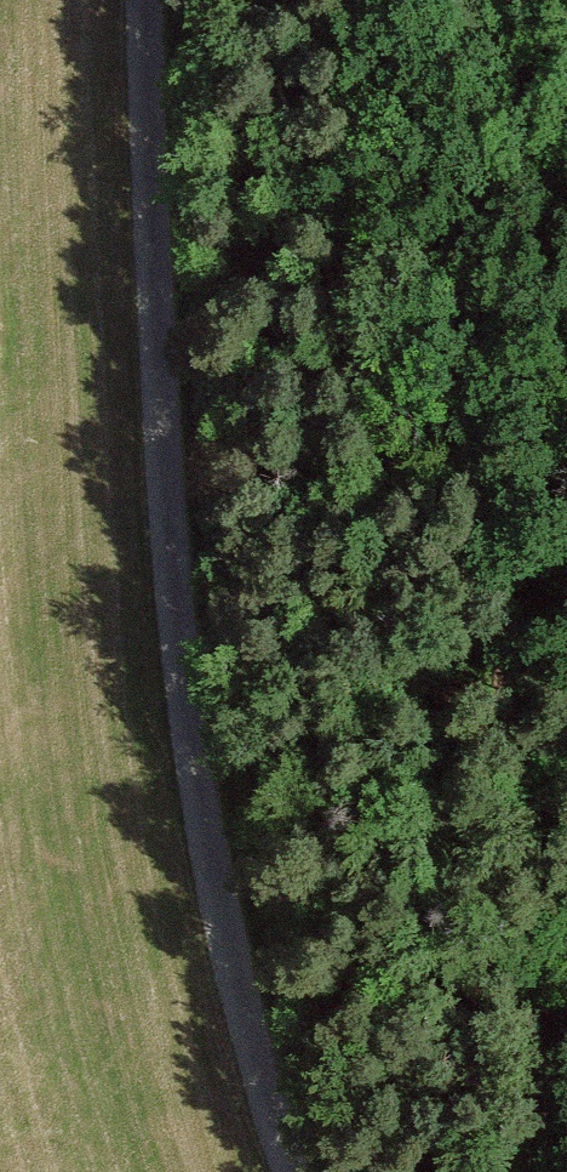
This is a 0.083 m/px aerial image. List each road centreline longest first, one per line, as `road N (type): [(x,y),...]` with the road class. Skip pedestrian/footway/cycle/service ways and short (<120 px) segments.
road 1 (track): [(147,0),(164,385),(193,730),(262,1087),(294,1171)]
road 2 (track): [(531,1171),(500,643),(498,373),(545,0)]

